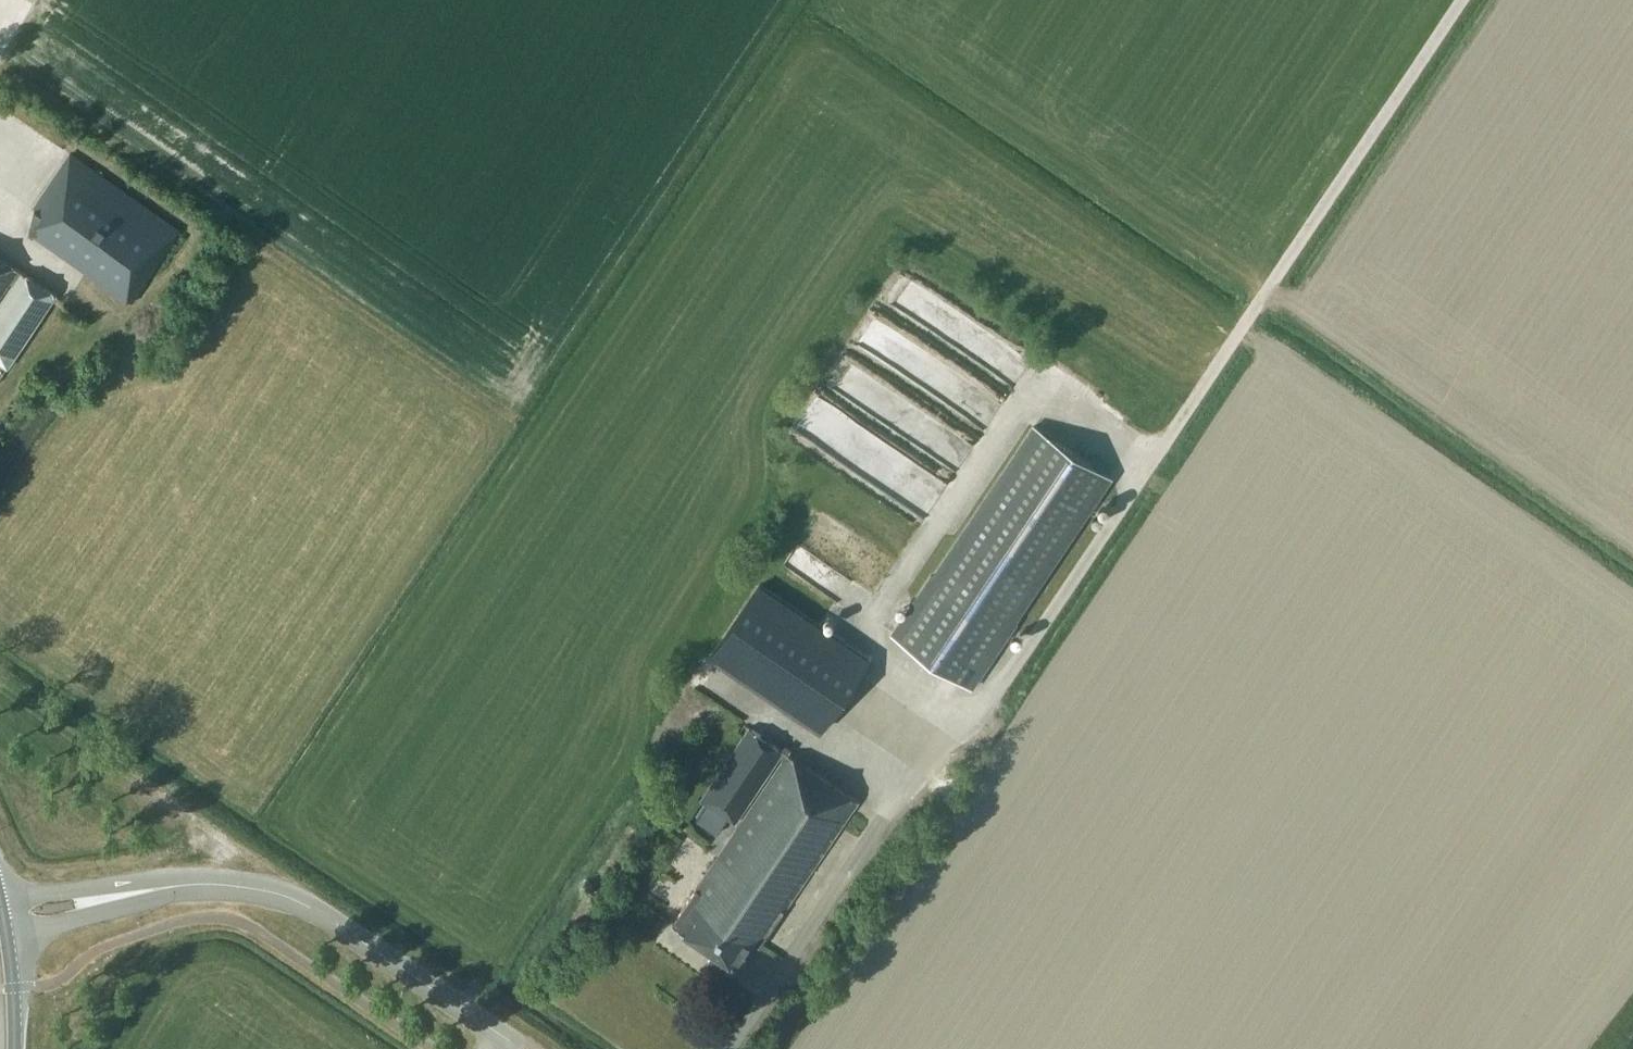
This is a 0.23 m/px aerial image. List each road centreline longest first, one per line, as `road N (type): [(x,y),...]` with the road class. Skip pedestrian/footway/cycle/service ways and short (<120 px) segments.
road 1 (unclassified): [(403,968),(307,906),(229,883),(0,913)]
road 2 (residential): [(524,1048),(403,968)]

